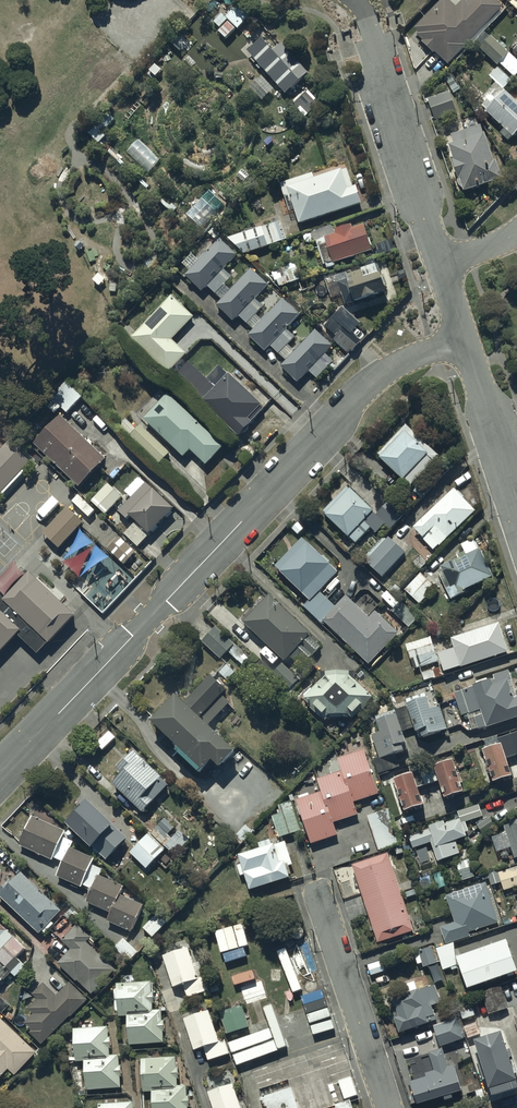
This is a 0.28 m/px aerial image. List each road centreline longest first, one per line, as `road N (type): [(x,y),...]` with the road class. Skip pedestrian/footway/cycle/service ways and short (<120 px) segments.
road 1 (residential): [(0,776),(386,368),(466,337)]
road 2 (residential): [(390,1107),(319,893)]
road 3 (residential): [(443,265),(376,63)]
road 4 (residential): [(516,491),(466,337)]

